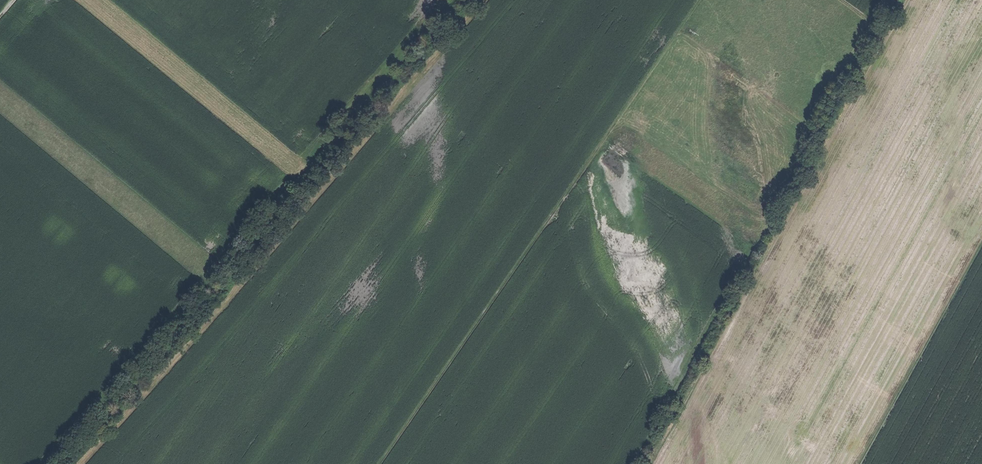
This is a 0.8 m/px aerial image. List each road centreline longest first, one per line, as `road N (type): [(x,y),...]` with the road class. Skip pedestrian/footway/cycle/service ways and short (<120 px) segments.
road 1 (track): [(981,243),(858,463)]

